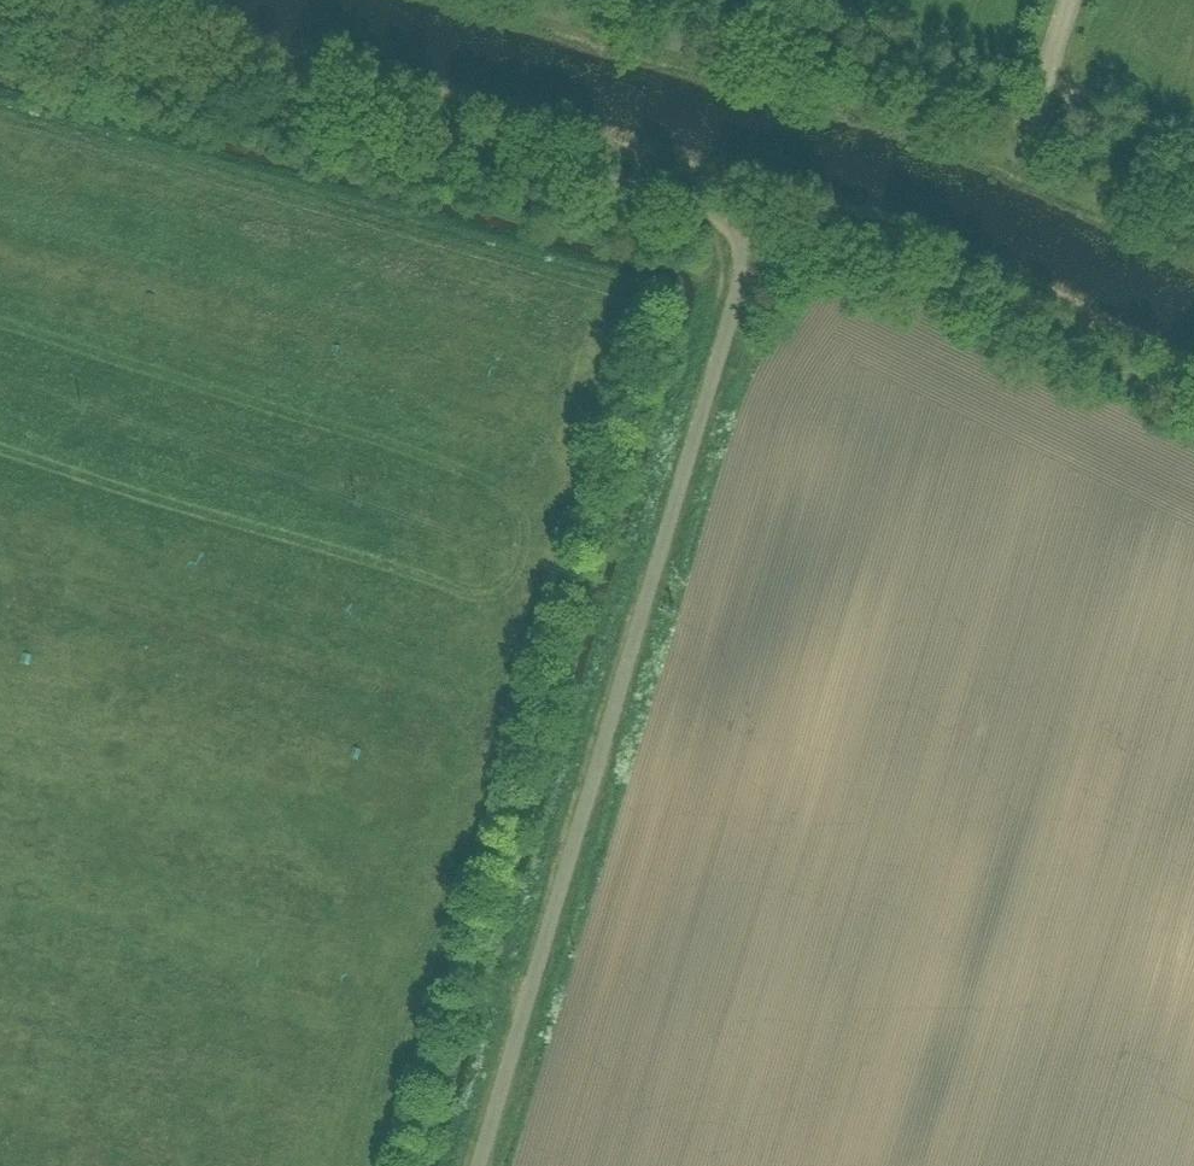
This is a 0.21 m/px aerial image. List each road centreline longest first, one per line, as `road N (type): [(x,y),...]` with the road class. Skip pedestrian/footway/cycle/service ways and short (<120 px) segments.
road 1 (unclassified): [(764,224),(482,1165)]
road 2 (unclassified): [(0,7),(764,224)]
road 3 (unclassified): [(516,0),(1020,151),(1193,237)]
road 4 (unclassified): [(764,224),(937,283),(1193,410)]

